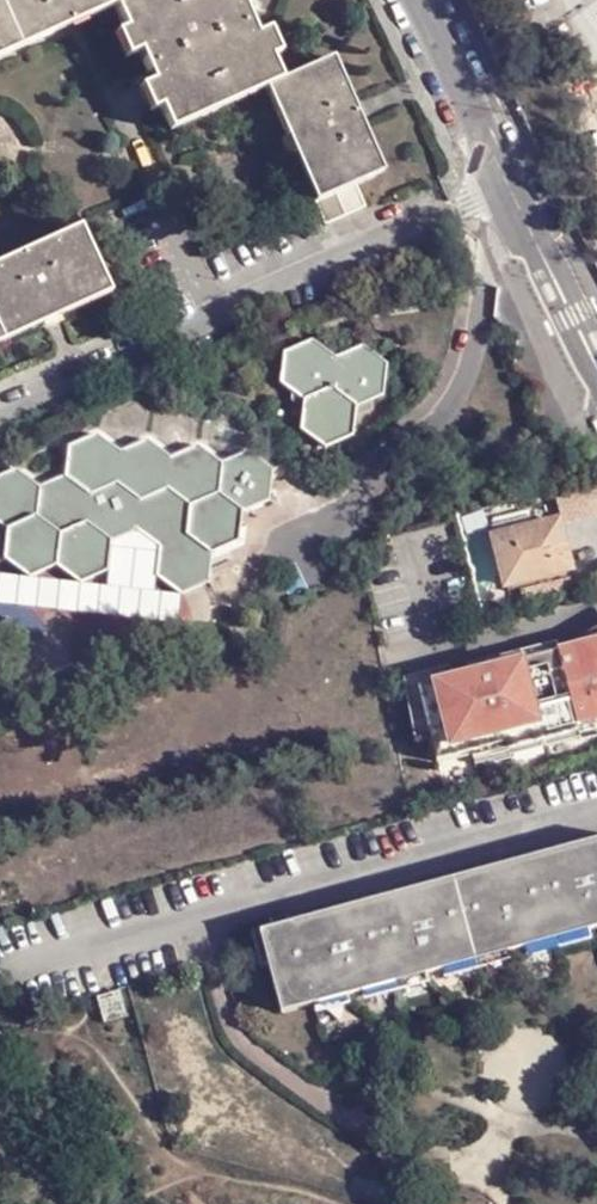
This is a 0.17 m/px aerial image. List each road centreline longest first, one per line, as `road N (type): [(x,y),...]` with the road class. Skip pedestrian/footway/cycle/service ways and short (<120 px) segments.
road 1 (residential): [(596,367),(417,0)]

